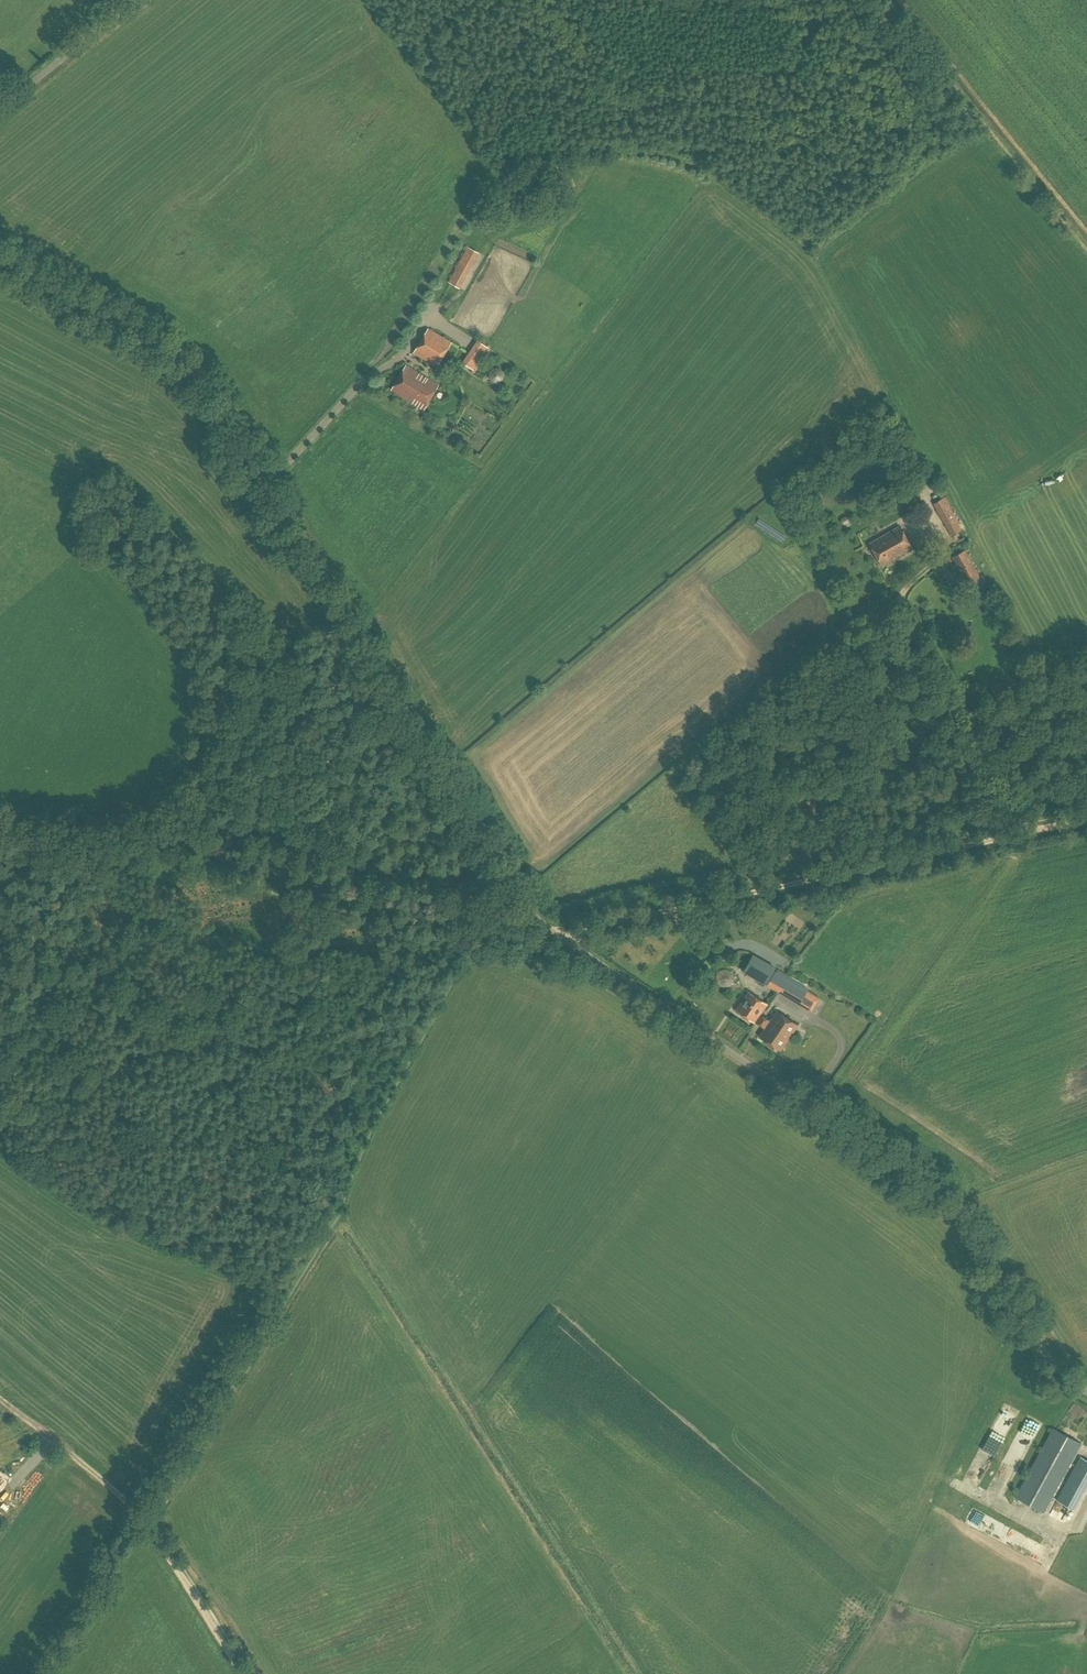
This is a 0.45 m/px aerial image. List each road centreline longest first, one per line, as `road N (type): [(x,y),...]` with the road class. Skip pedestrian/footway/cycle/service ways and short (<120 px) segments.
road 1 (unclassified): [(1086,1391),(1054,1363),(965,1224),(926,1187),(537,919),(200,373),(0,253)]
road 2 (track): [(559,936),(1086,823)]
road 3 (track): [(0,1395),(148,1522)]
road 4 (track): [(148,1522),(244,1673)]
road 5 (unclassified): [(0,111),(137,0)]

